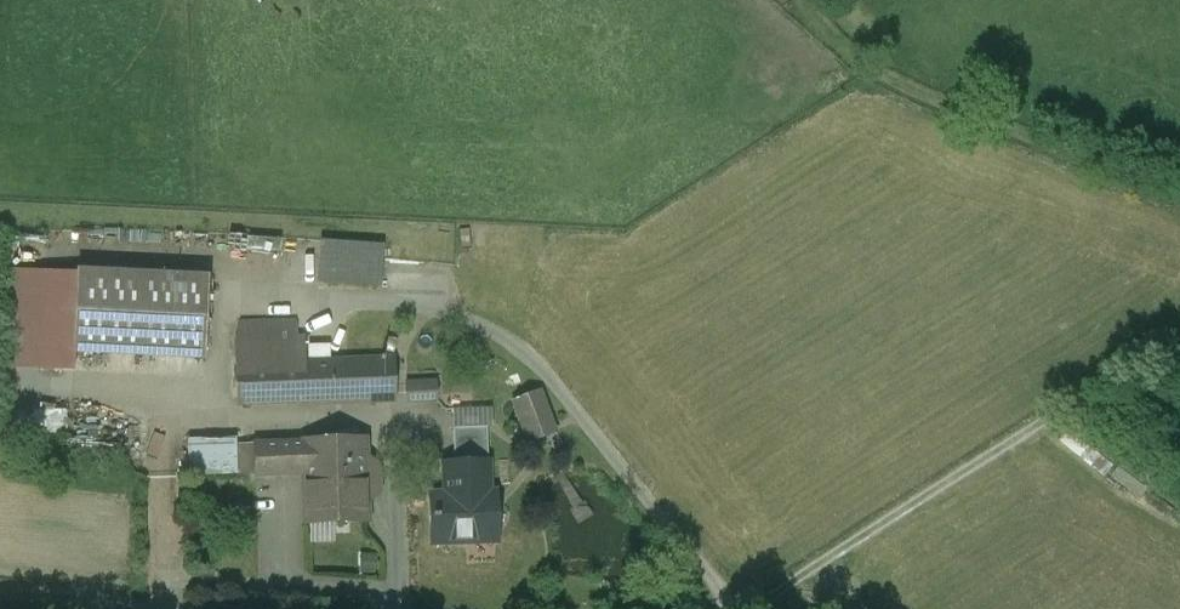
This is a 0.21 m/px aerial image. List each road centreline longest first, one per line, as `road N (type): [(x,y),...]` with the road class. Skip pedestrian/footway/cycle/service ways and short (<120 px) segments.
road 1 (track): [(1179,335),(748,608)]
road 2 (track): [(727,608),(518,351),(478,318)]

